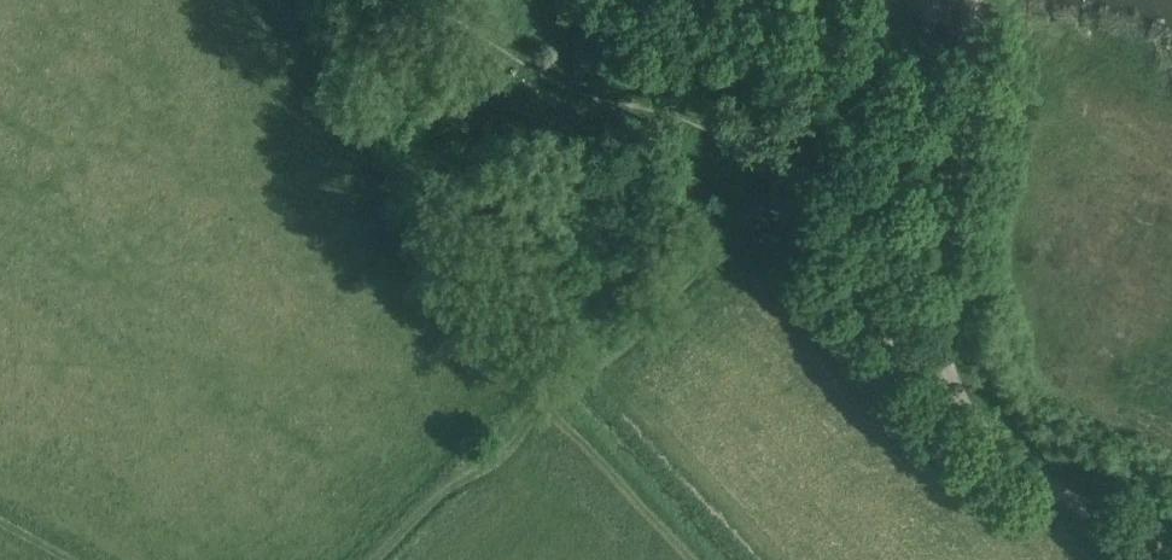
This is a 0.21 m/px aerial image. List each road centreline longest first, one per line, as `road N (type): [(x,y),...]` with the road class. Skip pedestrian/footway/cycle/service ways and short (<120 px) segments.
road 1 (unclassified): [(1171,549),(1101,513),(983,428),(941,378),(937,350),(977,0)]
road 2 (track): [(790,164),(815,219),(899,338),(937,350)]
road 3 (track): [(790,164),(838,143),(963,133)]

